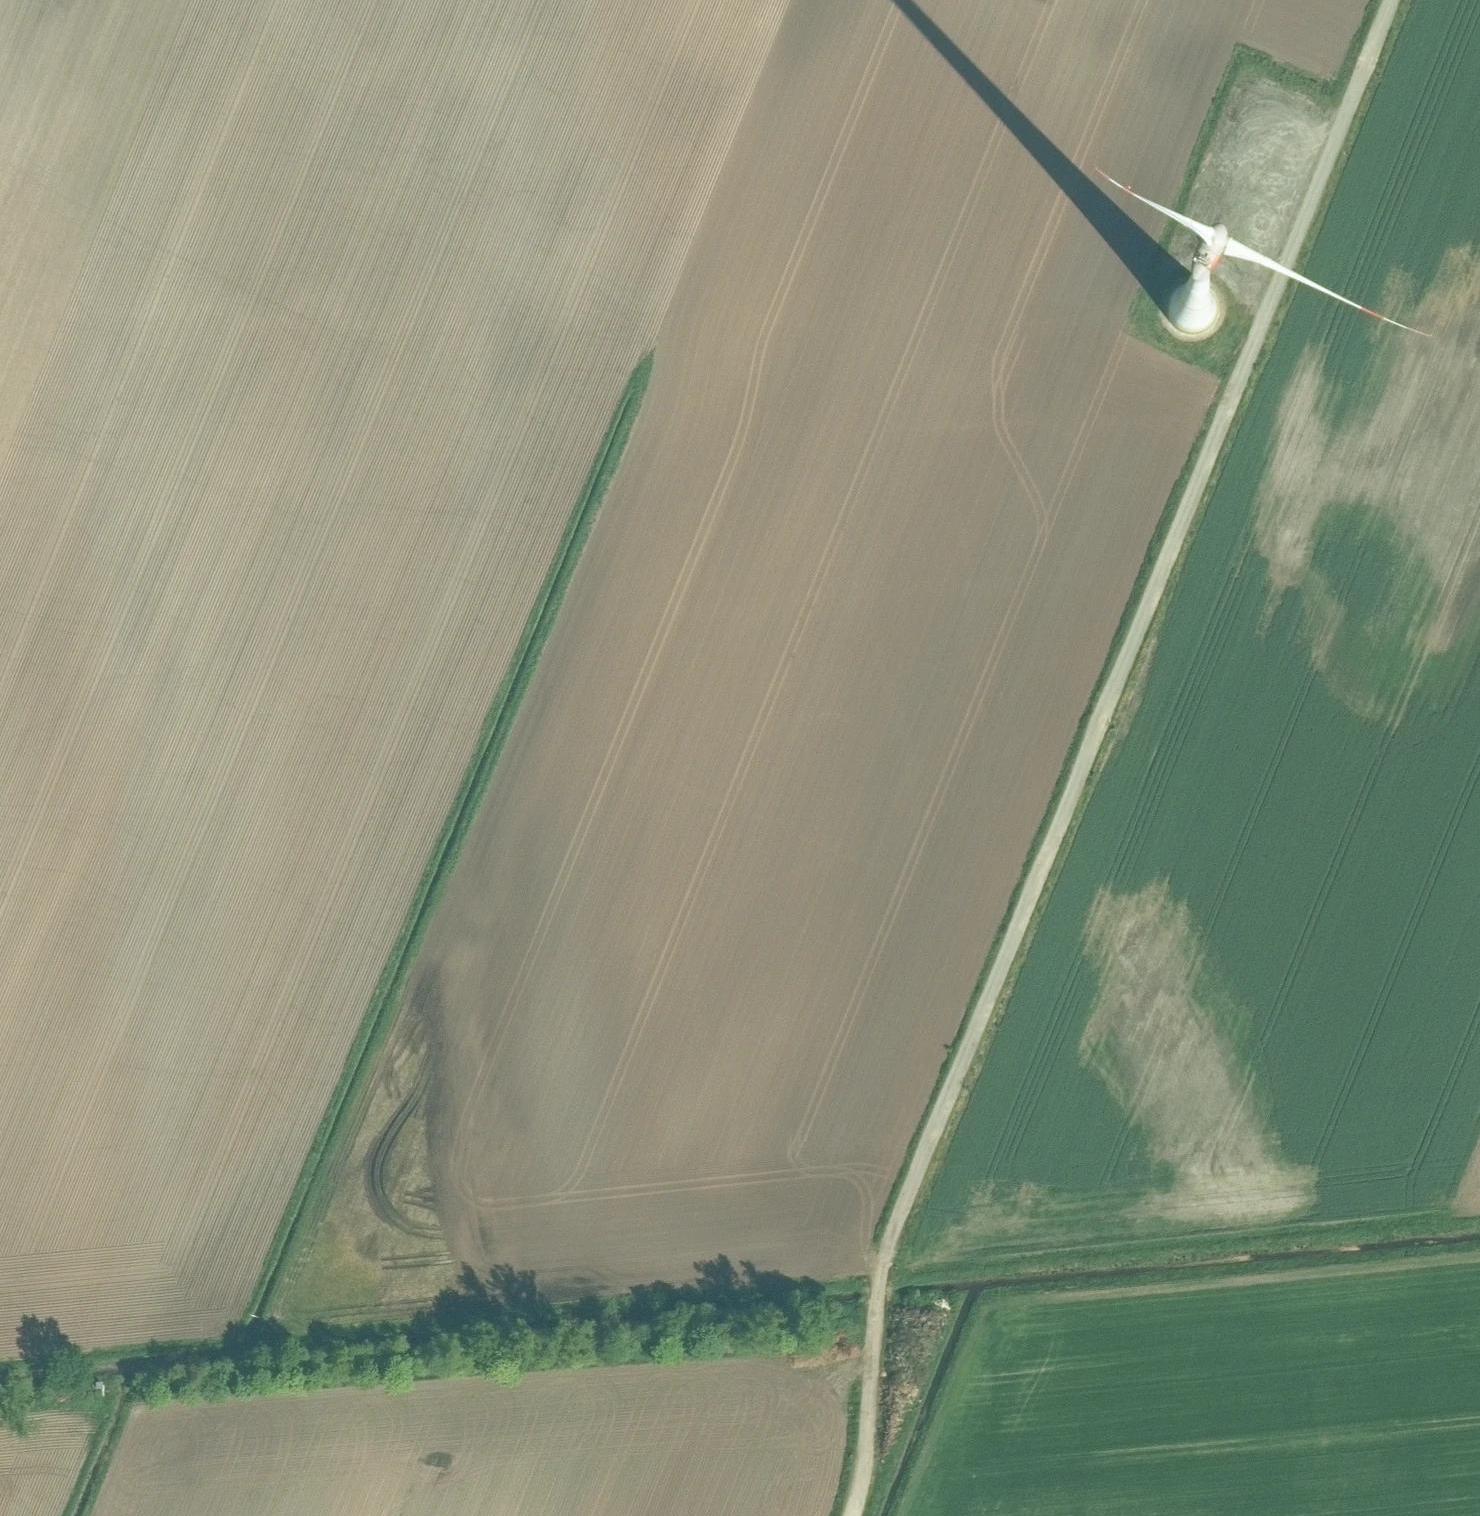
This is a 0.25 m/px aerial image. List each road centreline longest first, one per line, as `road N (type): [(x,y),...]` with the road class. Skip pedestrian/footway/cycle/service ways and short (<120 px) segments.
road 1 (track): [(1395,0),(900,1210),(879,1288),(863,1471),(846,1515)]

